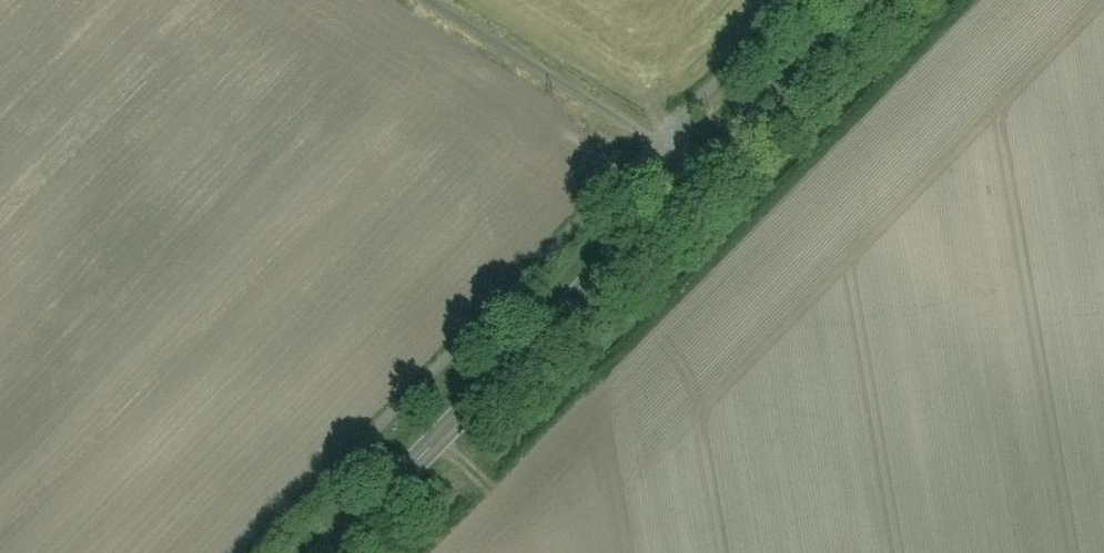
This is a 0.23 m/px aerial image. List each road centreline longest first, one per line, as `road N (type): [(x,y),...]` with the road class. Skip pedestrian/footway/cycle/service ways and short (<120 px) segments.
road 1 (tertiary): [(705,176),(333,552)]
road 2 (residential): [(705,176),(430,0)]
road 3 (tertiary): [(877,0),(705,176)]

